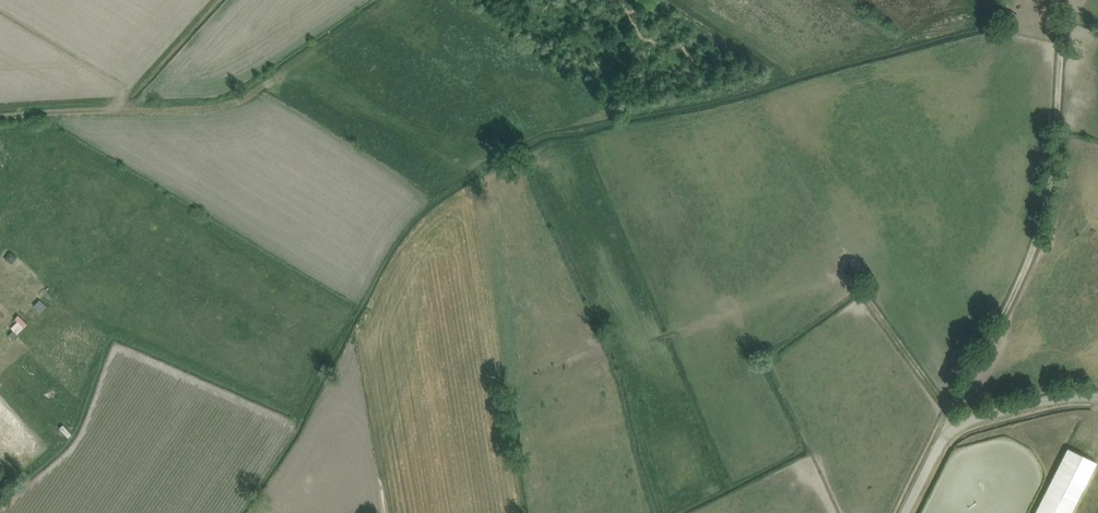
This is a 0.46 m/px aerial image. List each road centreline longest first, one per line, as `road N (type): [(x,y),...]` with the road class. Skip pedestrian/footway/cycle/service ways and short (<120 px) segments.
road 1 (track): [(1097,401),(1031,405),(944,436)]

